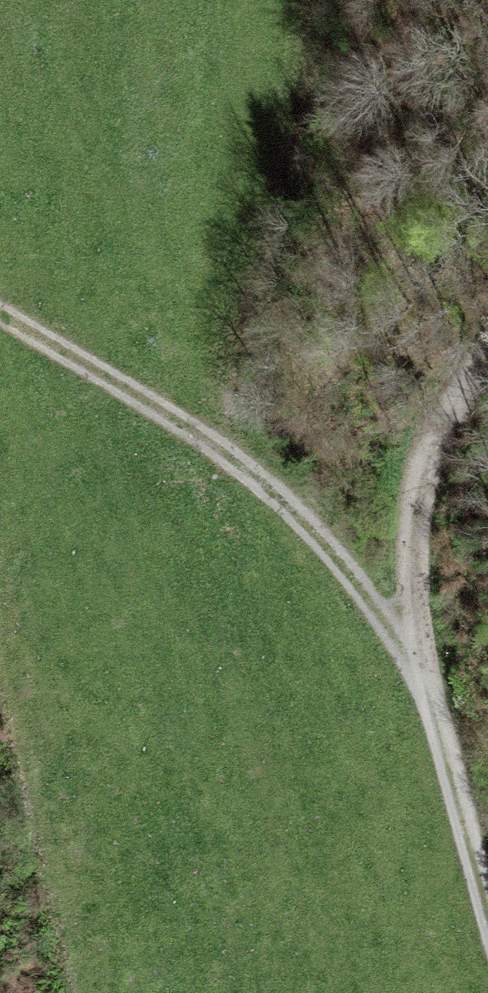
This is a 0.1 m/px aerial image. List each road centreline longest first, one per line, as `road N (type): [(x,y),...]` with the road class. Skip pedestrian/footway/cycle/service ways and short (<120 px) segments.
road 1 (track): [(0,315),(184,420),(291,509),(411,644)]
road 2 (track): [(411,644),(449,420),(487,347)]
road 3 (track): [(487,900),(411,644)]

